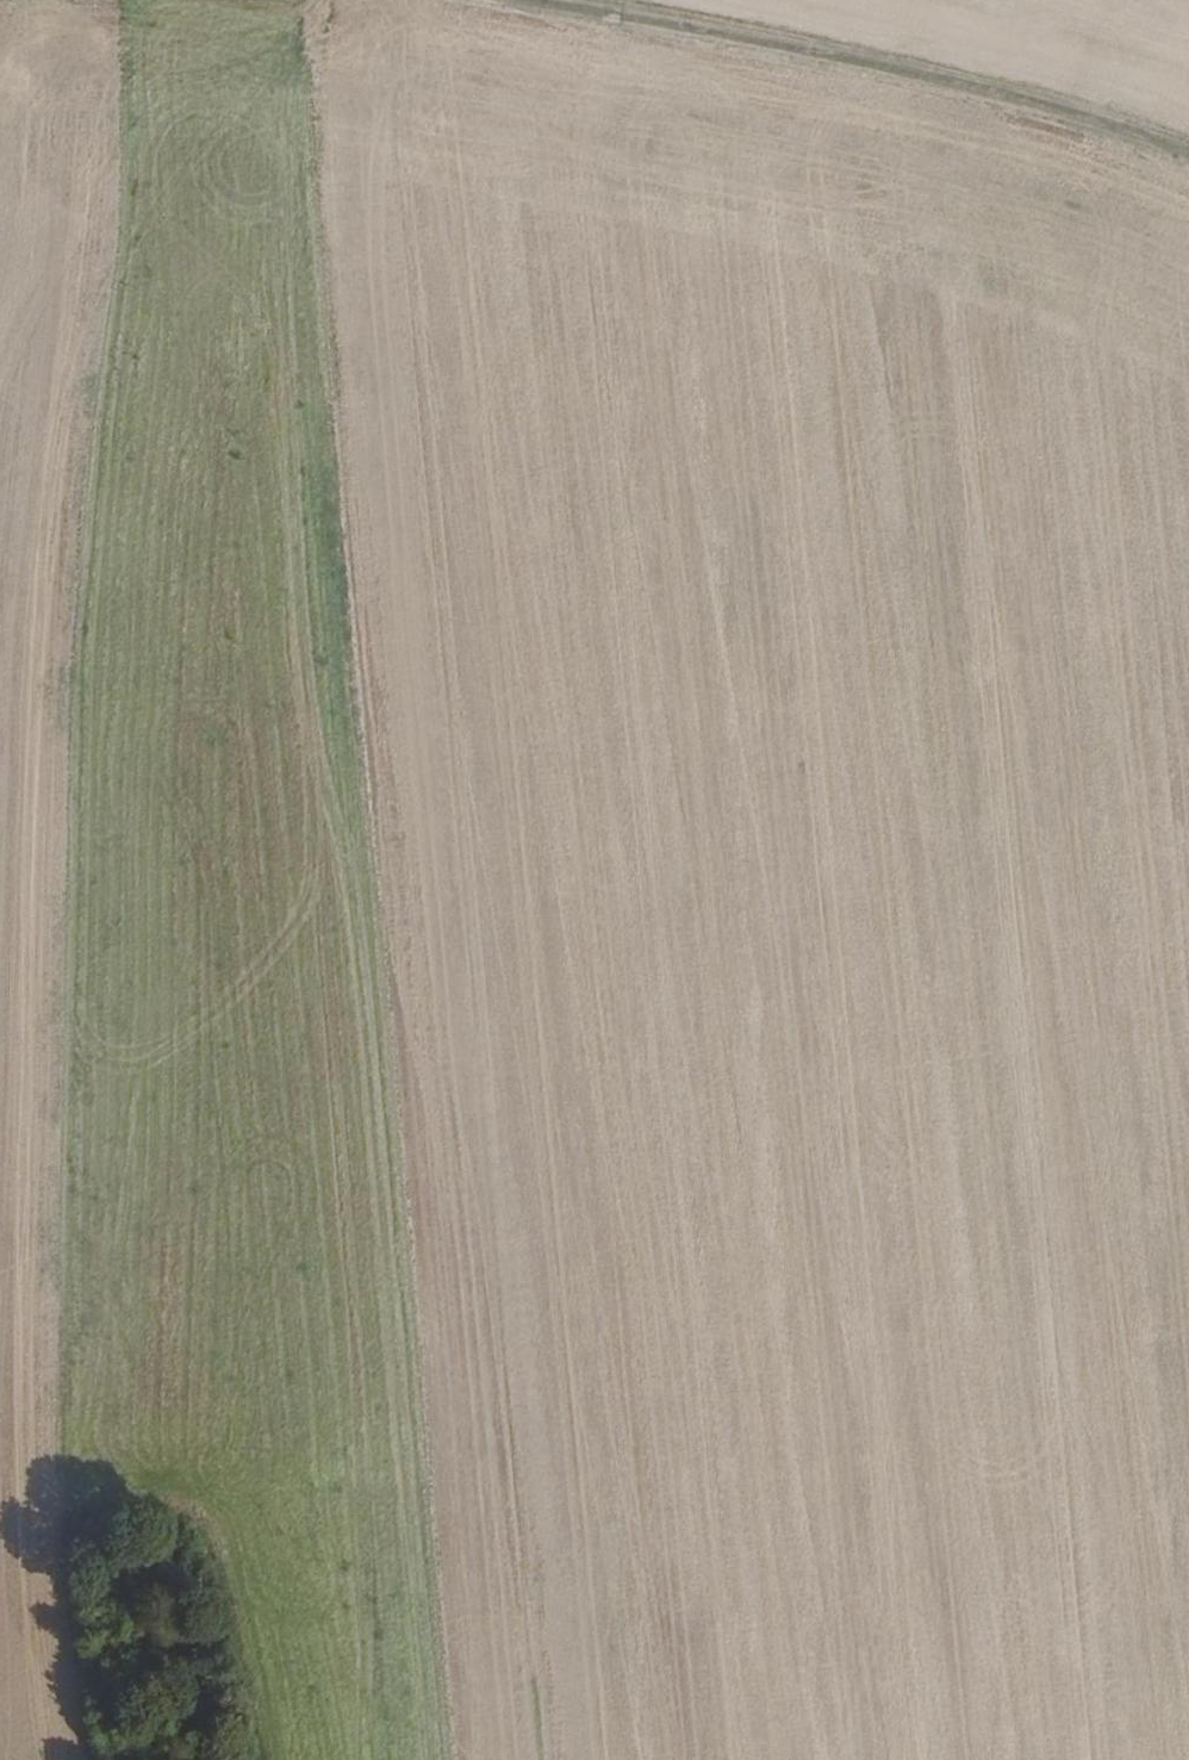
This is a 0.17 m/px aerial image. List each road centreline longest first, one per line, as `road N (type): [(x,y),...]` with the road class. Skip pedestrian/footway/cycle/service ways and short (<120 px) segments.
road 1 (track): [(1188,164),(536,0)]

